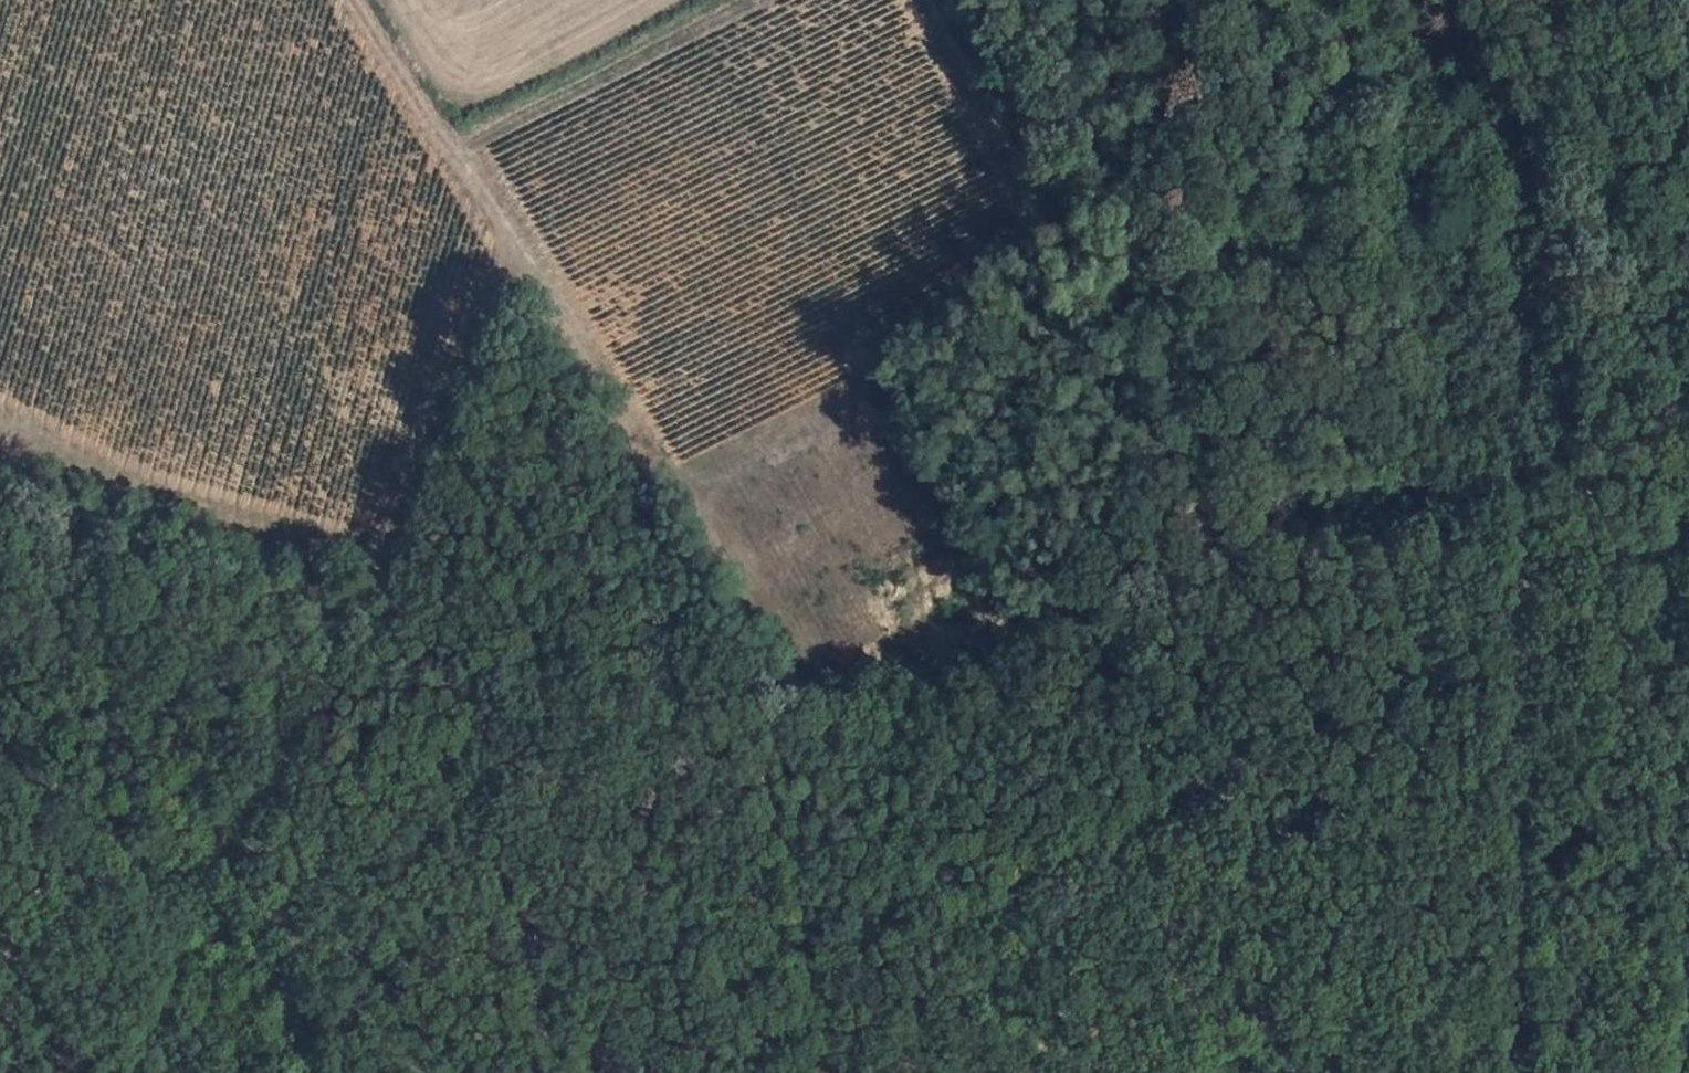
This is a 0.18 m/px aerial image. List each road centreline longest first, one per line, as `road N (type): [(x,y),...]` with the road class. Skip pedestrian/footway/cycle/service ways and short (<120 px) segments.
road 1 (track): [(356,0),(640,446),(713,519),(808,656)]

